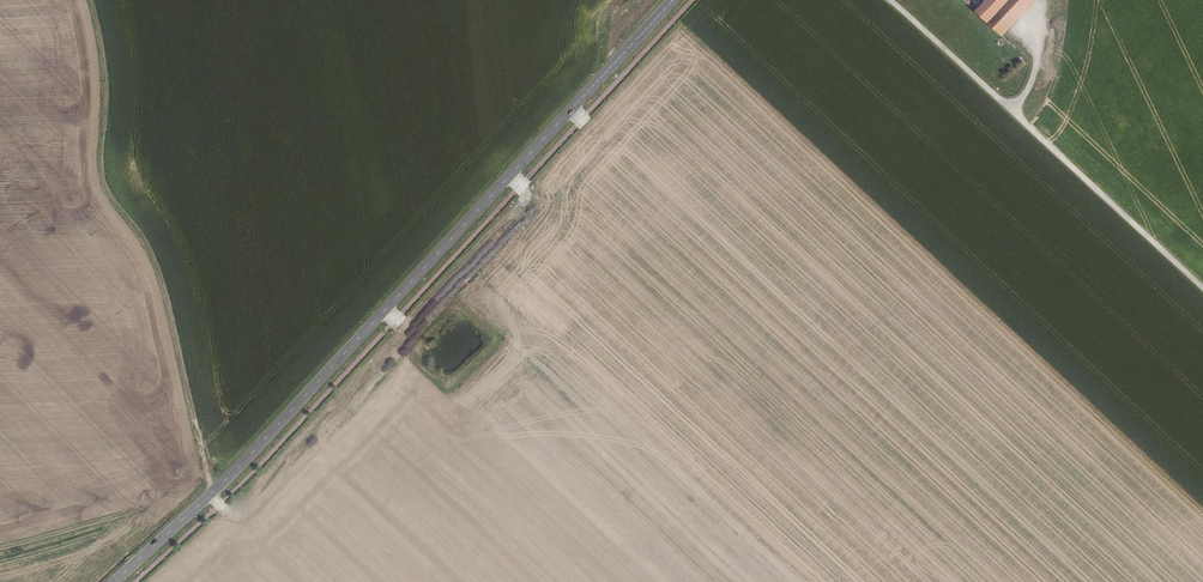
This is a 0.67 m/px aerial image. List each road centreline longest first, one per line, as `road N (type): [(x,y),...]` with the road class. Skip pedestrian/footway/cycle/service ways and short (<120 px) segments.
road 1 (primary): [(218,492),(674,0)]
road 2 (track): [(98,0),(112,83),(110,189),(157,262),(218,492)]
road 3 (track): [(1017,116),(1202,289)]
road 4 (track): [(886,0),(1017,116)]
road 5 (primary): [(218,492),(118,581)]

